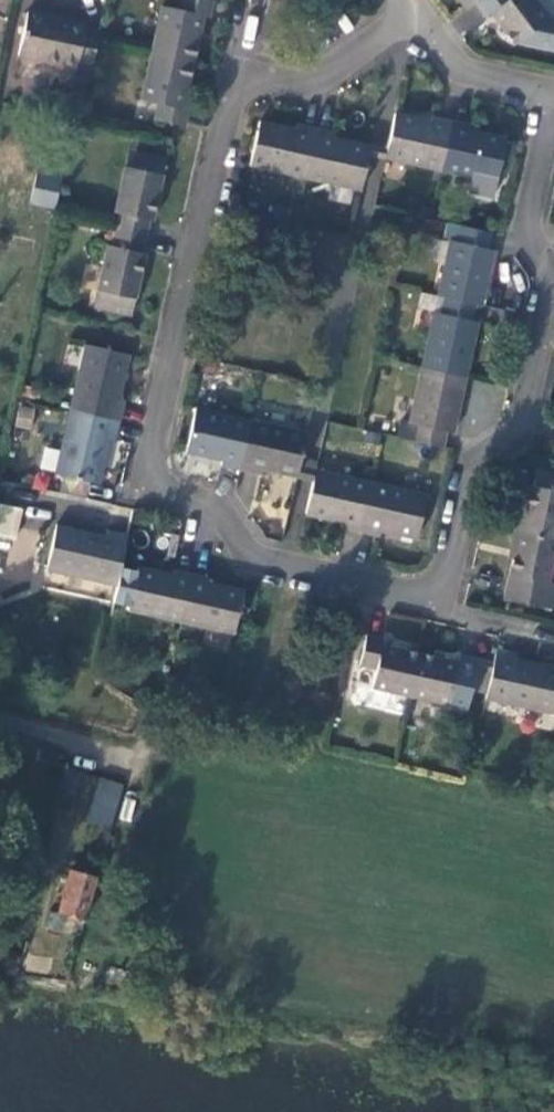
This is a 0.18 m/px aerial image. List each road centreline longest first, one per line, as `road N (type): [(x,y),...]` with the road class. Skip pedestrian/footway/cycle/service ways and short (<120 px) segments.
road 1 (residential): [(404,18),(458,59),(551,83),(527,218),(553,263),(527,421),(461,474),(442,597),(254,560),(218,511),(144,484),(166,351),(234,80),(318,79)]
road 2 (residential): [(0,719),(120,751)]

